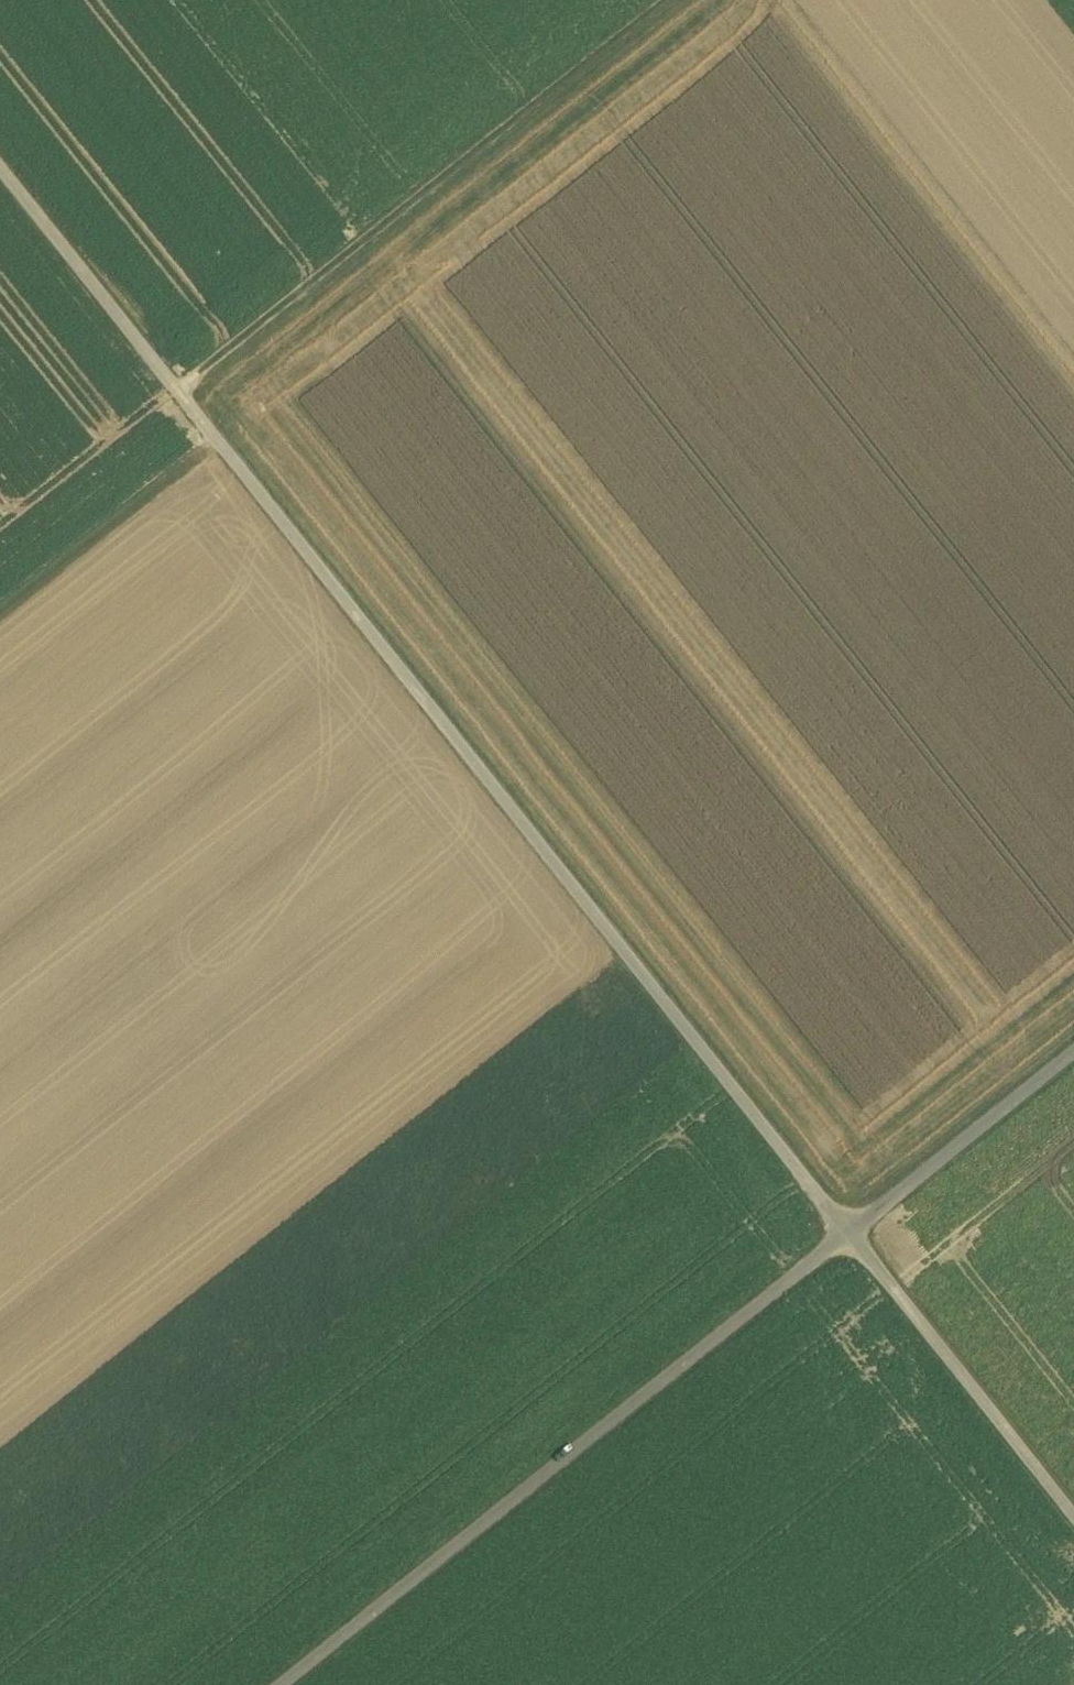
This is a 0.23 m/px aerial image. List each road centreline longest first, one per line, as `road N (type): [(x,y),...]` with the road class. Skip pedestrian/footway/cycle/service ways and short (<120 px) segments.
road 1 (unclassified): [(1073,1520),(0,162)]
road 2 (track): [(281,1684),(1073,1053)]
road 3 (track): [(182,391),(671,0)]
road 4 (track): [(223,445),(0,620)]

